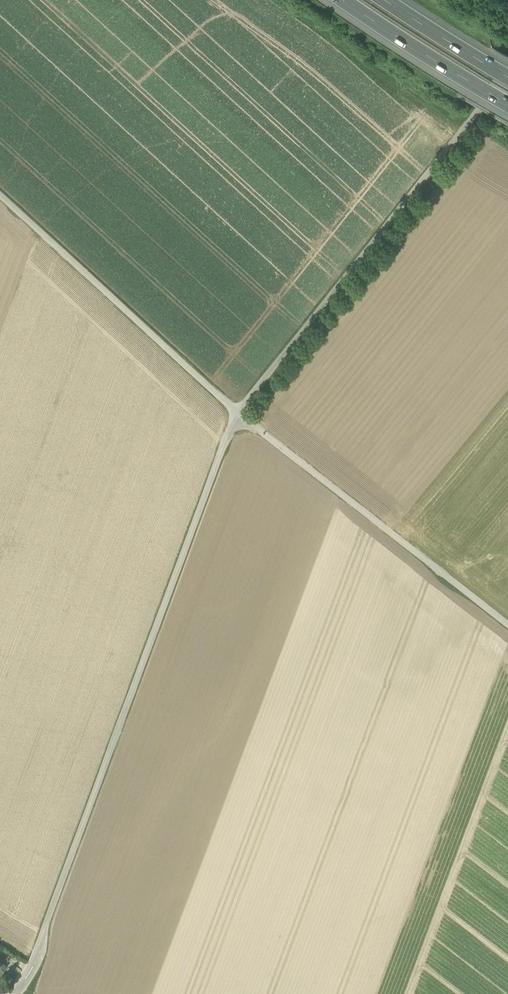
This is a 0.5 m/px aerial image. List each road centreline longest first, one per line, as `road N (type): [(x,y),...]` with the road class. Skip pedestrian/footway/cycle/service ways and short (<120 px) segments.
road 1 (unclassified): [(236,412),(40,951),(14,993)]
road 2 (track): [(236,412),(507,74)]
road 3 (track): [(507,625),(236,412)]
road 4 (track): [(0,197),(236,412)]
road 5 (motorway): [(345,0),(507,103)]
road 6 (motorway): [(507,75),(388,0)]

